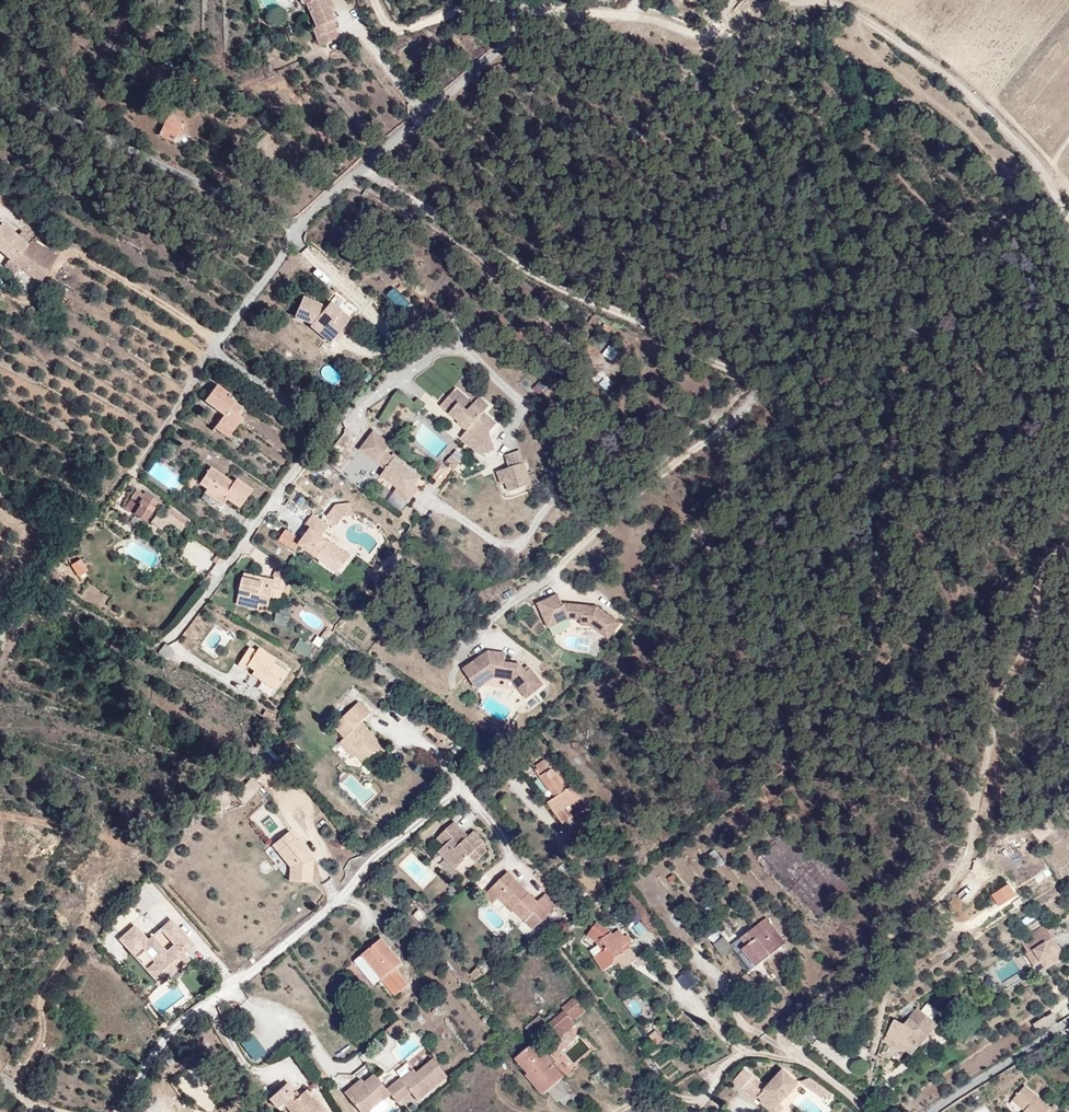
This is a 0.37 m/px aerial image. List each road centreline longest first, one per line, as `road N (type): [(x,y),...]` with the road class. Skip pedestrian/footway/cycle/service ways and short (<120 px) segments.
road 1 (unclassified): [(0,72),(255,217),(297,229),(503,45),(518,25),(519,5)]
road 2 (track): [(1068,545),(1040,577),(1038,637),(998,686),(972,853),(954,879),(795,1006),(782,1040),(795,1056)]
road 3 (track): [(782,0),(831,2),(920,54),(1007,131),(1068,216)]
road 4 (unclassified): [(700,39),(640,17),(519,5)]
road 5 (residential): [(1068,1025),(936,1111)]

